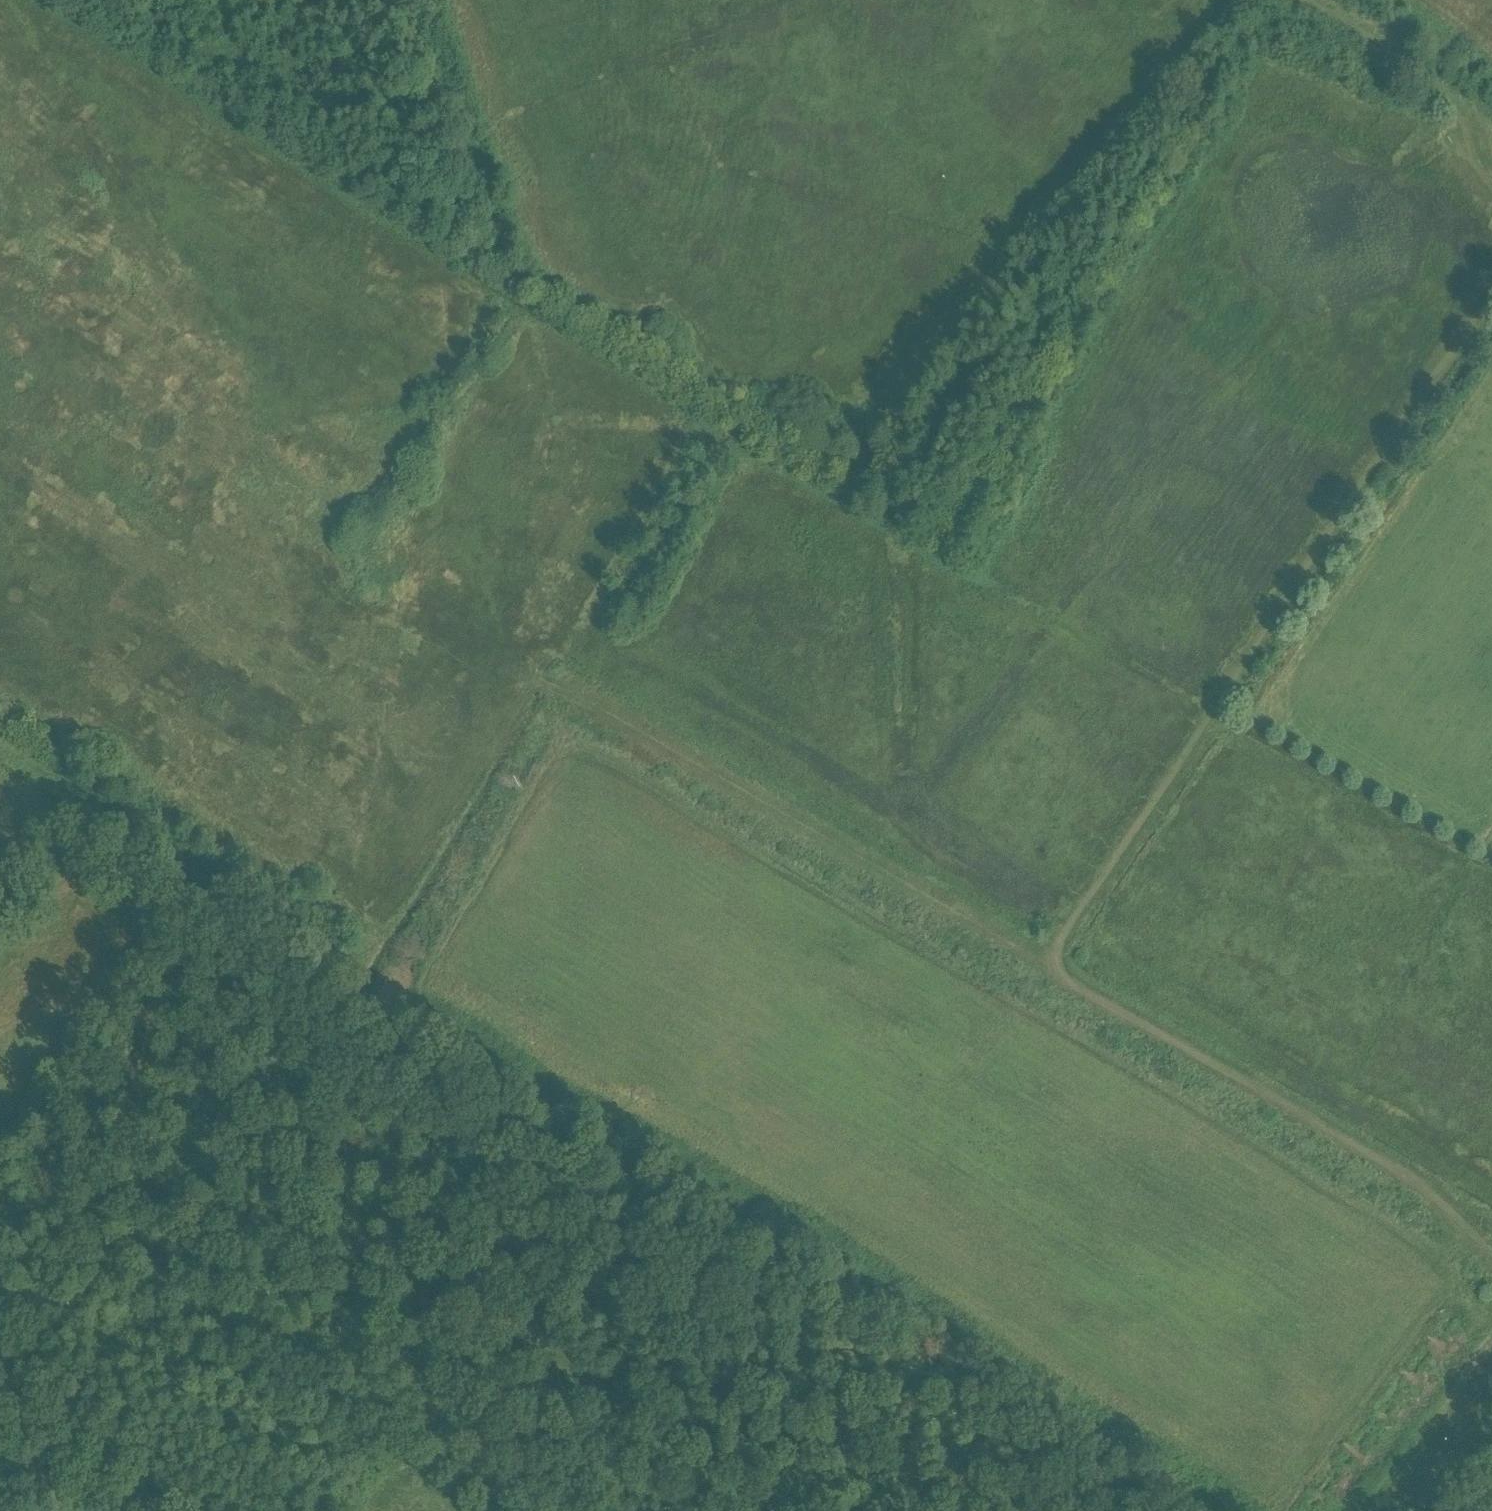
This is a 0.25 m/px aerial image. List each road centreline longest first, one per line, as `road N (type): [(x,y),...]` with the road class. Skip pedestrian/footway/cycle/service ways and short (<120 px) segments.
road 1 (track): [(1491,281),(1278,594),(1233,683),(1055,954),(1061,971),(1427,1191),(1491,1259)]
road 2 (track): [(1311,0),(1437,81),(1456,108),(1466,150),(1491,181)]
road 3 (track): [(1402,1510),(1392,1495),(1401,1462),(1491,1344)]

